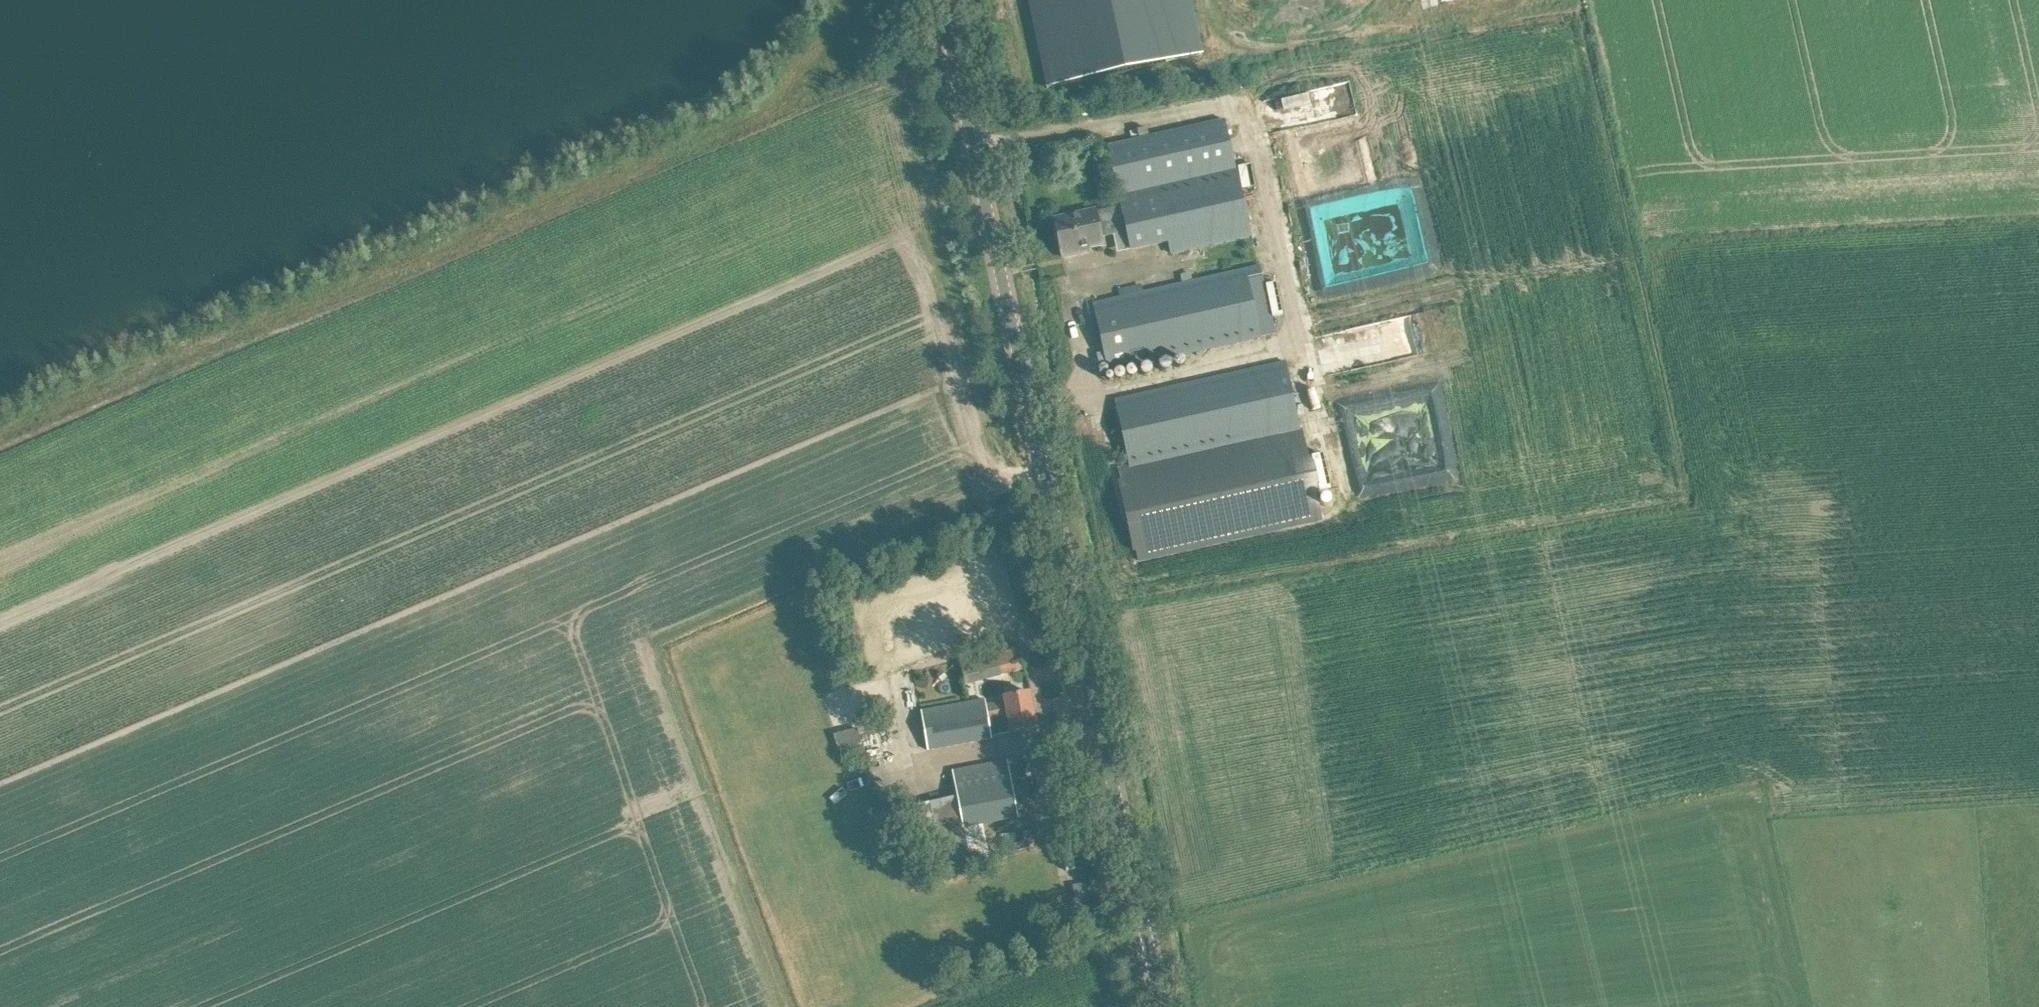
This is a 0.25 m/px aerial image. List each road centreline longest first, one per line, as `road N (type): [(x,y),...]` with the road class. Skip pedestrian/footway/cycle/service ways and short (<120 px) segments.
road 1 (tertiary): [(1163,1006),(941,0)]

